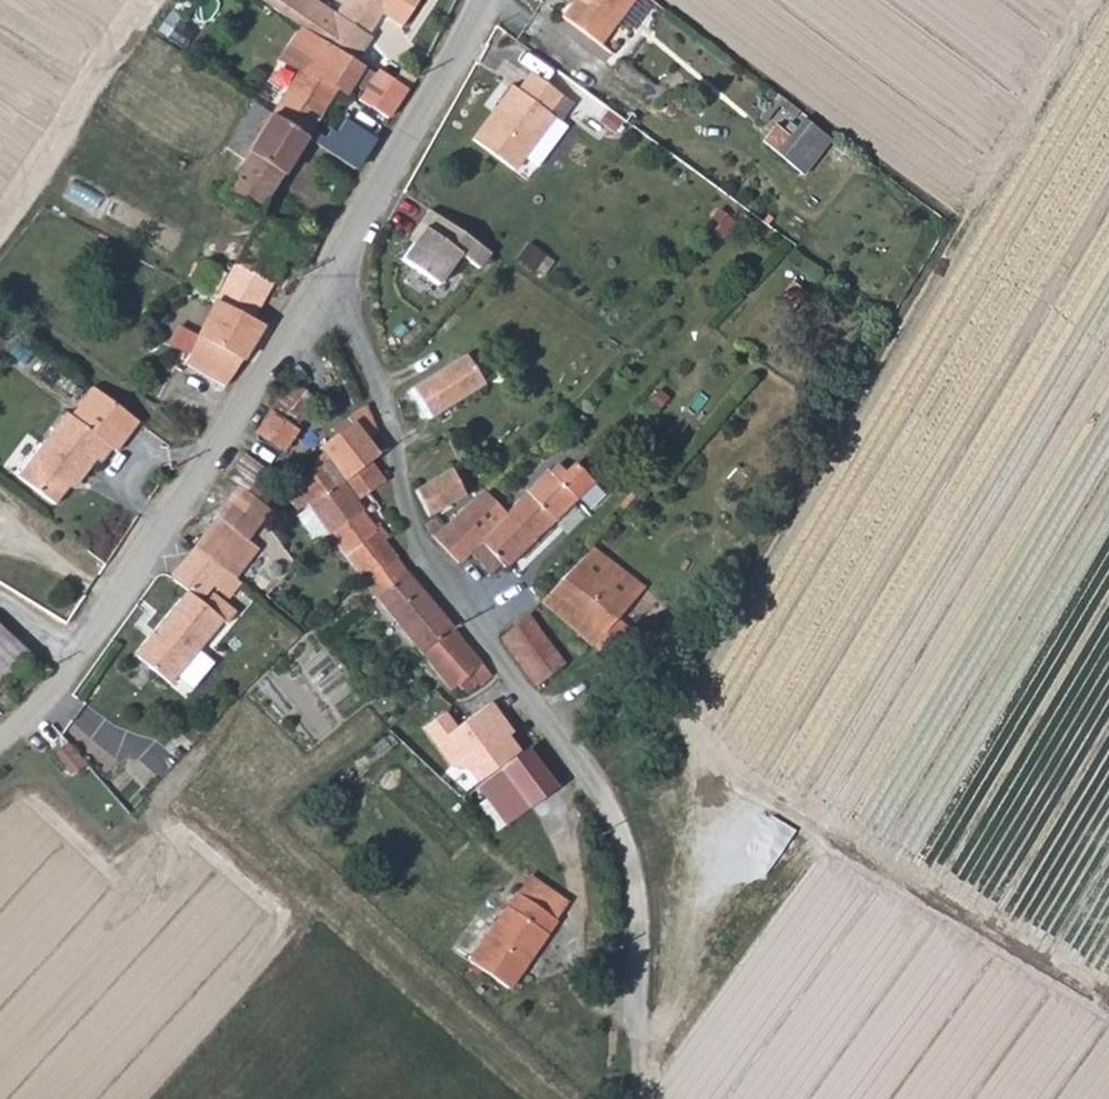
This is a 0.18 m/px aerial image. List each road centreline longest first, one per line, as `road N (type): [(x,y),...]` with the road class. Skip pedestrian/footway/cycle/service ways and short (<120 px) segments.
road 1 (unclassified): [(487,0),(233,436),(56,693),(0,745)]

